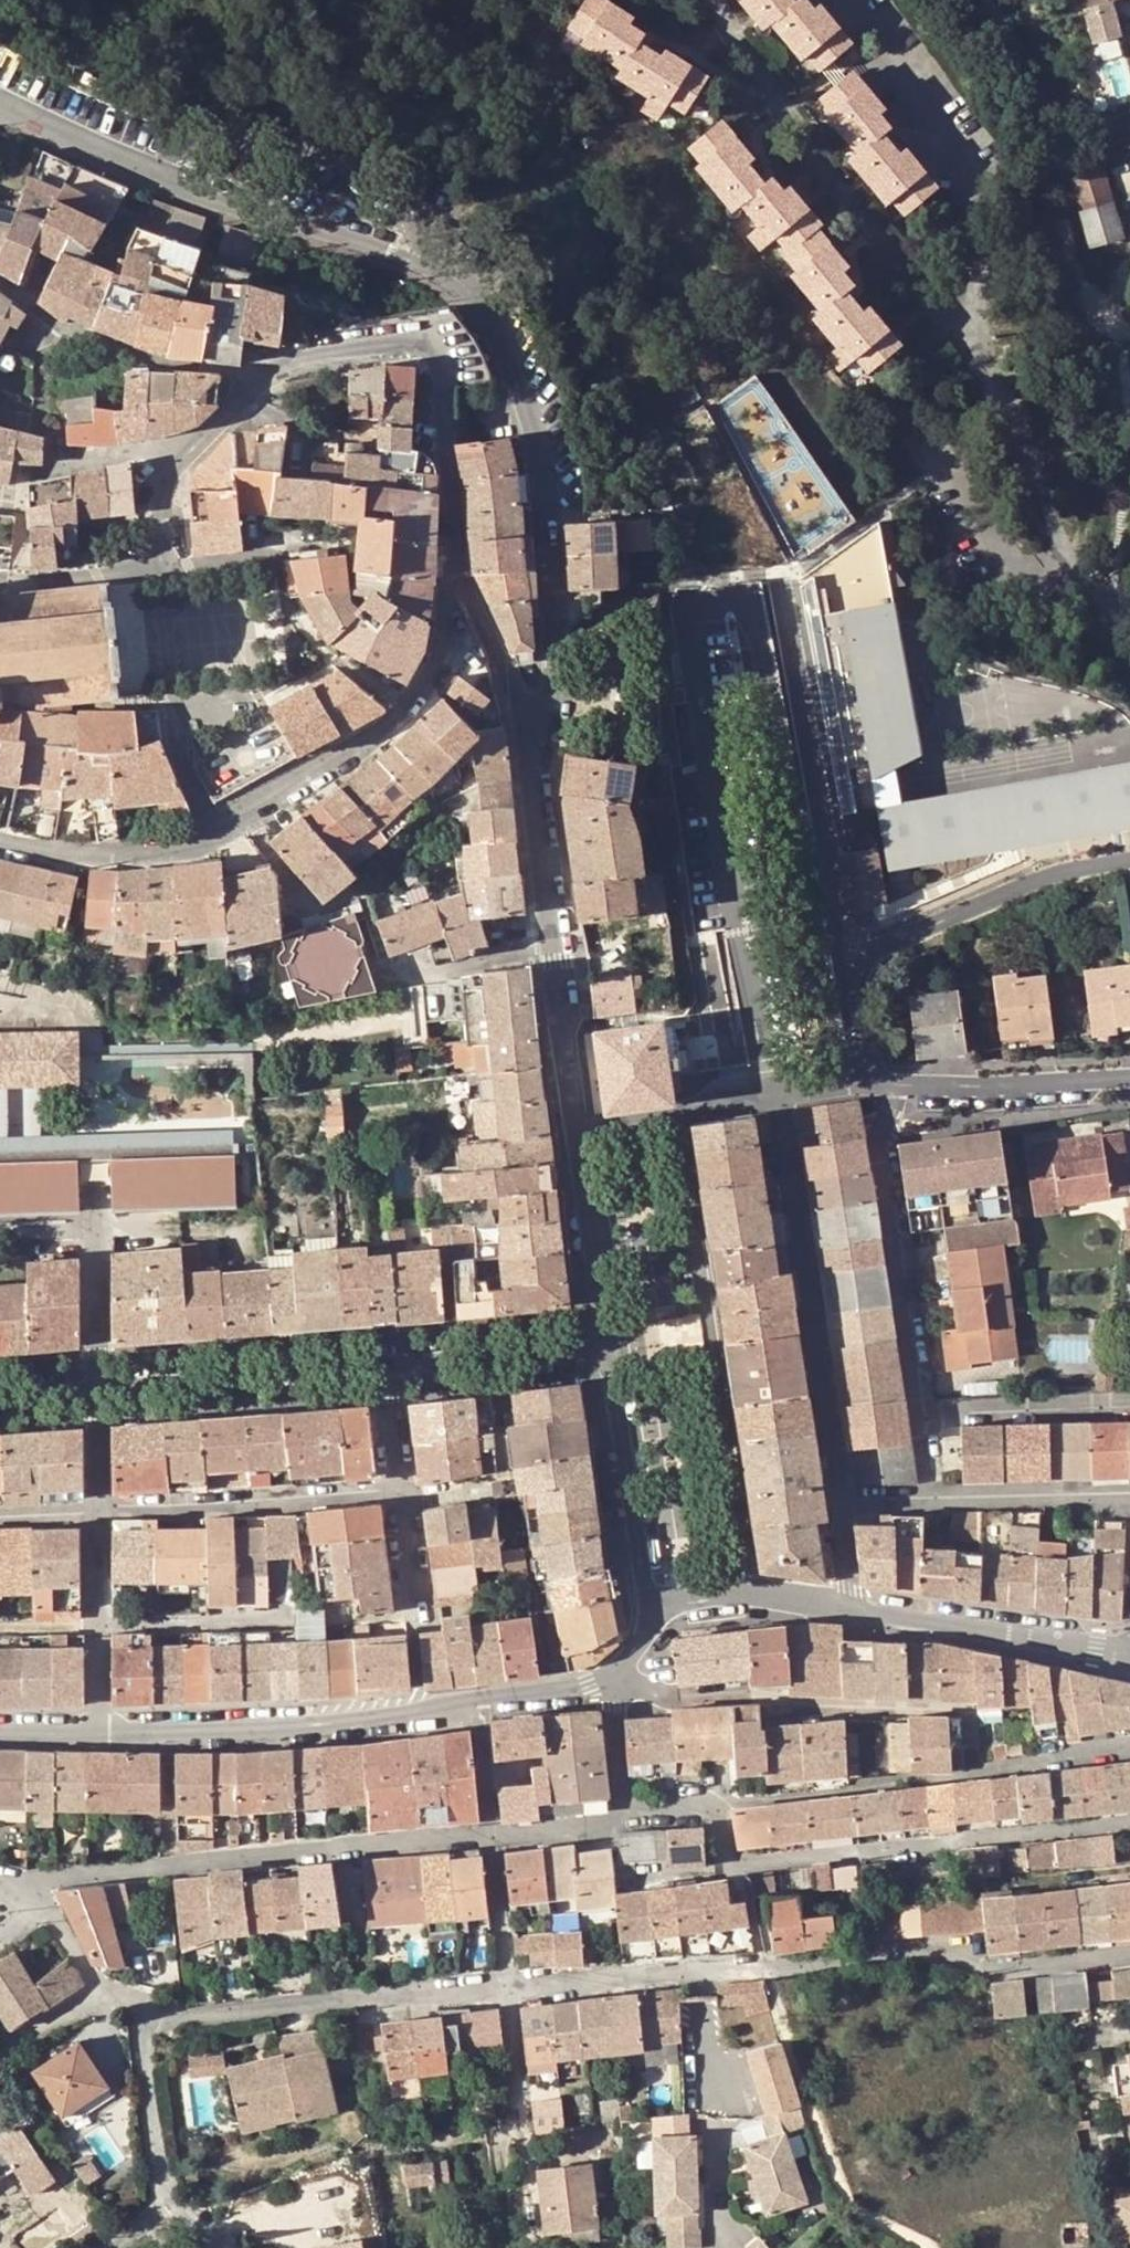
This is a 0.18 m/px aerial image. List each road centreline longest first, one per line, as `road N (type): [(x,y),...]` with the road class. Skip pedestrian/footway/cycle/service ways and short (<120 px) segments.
road 1 (residential): [(506,1985),(918,1946),(988,1967),(1129,1953)]
road 2 (unclassified): [(0,1881),(492,1838)]
road 3 (unclassified): [(446,269),(487,303),(500,324),(545,458),(555,647),(547,702),(525,717)]
road 4 (residential): [(737,1599),(671,1121)]
road 5 (residential): [(721,1804),(727,1857),(736,1864),(1129,1822)]
road 6 (residential): [(708,0),(839,193),(924,296),(973,324)]
road 7 (residential): [(867,1085),(851,987),(870,956),(1025,886),(1129,861)]
road 8 (unclassified): [(721,1804),(1129,1749)]
road 9 (residential): [(839,1498),(772,1104)]
road 10 (residential): [(479,1704),(101,1726)]
road 11 (unclassified): [(446,269),(430,250),(408,176),(392,163),(220,132),(179,149),(160,171)]
road 12 (unclassified): [(973,324),(972,220),(957,162),(939,124),(847,0)]
road 13 (unclassified): [(1129,644),(1047,533),(973,324)]
road 14 (residential): [(148,2016),(506,1985)]
road 15 (unclassified): [(923,1408),(867,1085)]
road 16 (unclassified): [(160,171),(181,189),(446,269)]
road 17 (residential): [(97,1507),(400,1492)]
road 18 (residential): [(95,1390),(387,1364)]
road 19 (residential): [(849,1609),(1129,1655)]
road 20 (residential): [(608,1342),(647,1609)]
road 21 (residential): [(1129,1075),(867,1085)]
road 22 (residential): [(148,2016),(158,2157),(223,2247)]
road 23 (unclassified): [(556,962),(525,717)]
road 24 (residential): [(387,1364),(608,1342)]
road 25 (residential): [(97,1507),(101,1726)]
road 26 (residential): [(608,1342),(579,1126)]
road 27 (unclassified): [(1129,1404),(923,1408)]
road 28 (residential): [(95,1390),(95,1185)]
road 29 (residential): [(0,1883),(148,2016)]
road 30 (unclassified): [(1129,1495),(939,1497)]
road 31 (unclassified): [(506,1985),(518,2124),(508,2134),(486,2136)]
road 32 (unclassified): [(0,99),(160,171)]
road 33 (residential): [(579,1126),(556,962)]
road 34 (unclassified): [(492,1838),(506,1985)]
road 35 (residential): [(400,1492),(413,1634)]
road 36 (residential): [(612,1679),(625,1817)]
road 37 (residential): [(612,1679),(592,1691),(479,1704)]
road 38 (unclassified): [(492,1838),(625,1817)]
road 39 (unclassified): [(492,1838),(479,1704)]
road 40 (residential): [(387,1364),(400,1492)]

